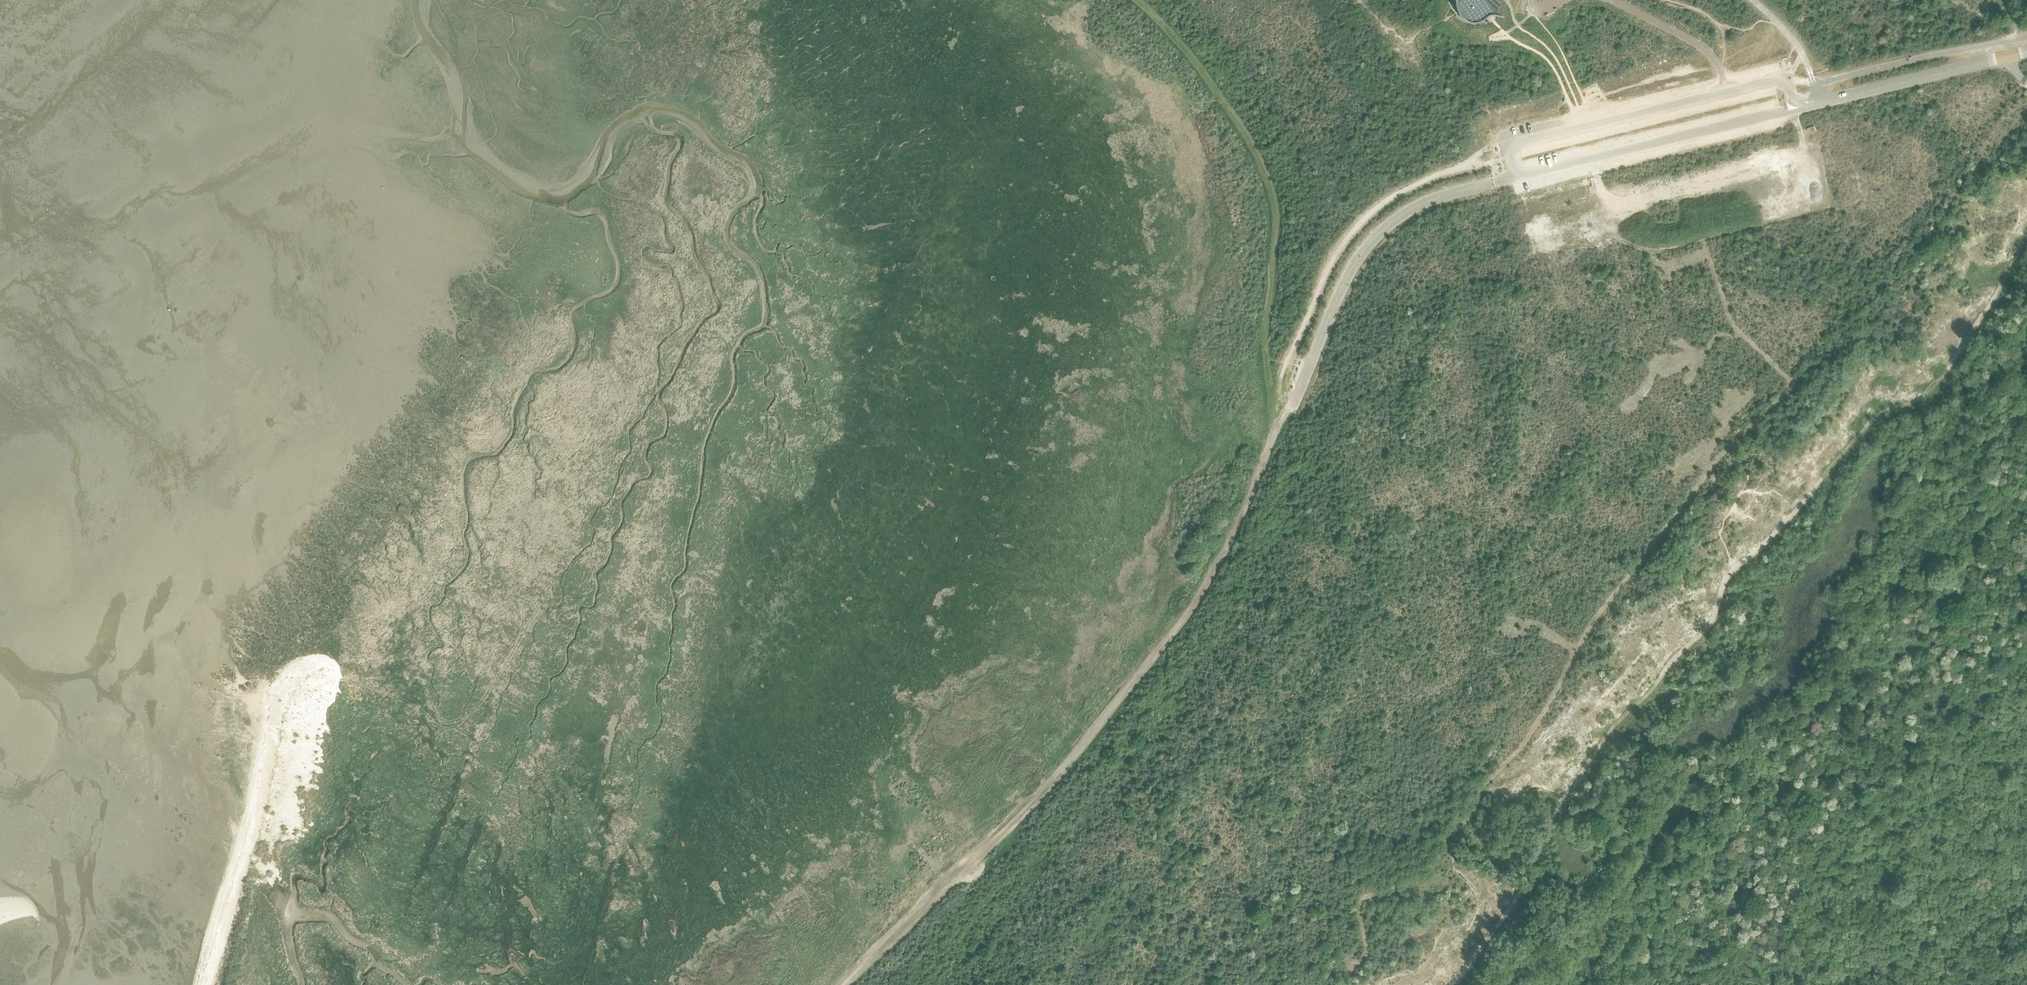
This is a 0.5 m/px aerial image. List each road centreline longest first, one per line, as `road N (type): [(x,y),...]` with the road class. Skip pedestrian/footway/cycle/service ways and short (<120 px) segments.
road 1 (track): [(1136,0),(1211,85),(1272,194),(1270,447)]
road 2 (unclassified): [(1819,101),(2026,51)]

